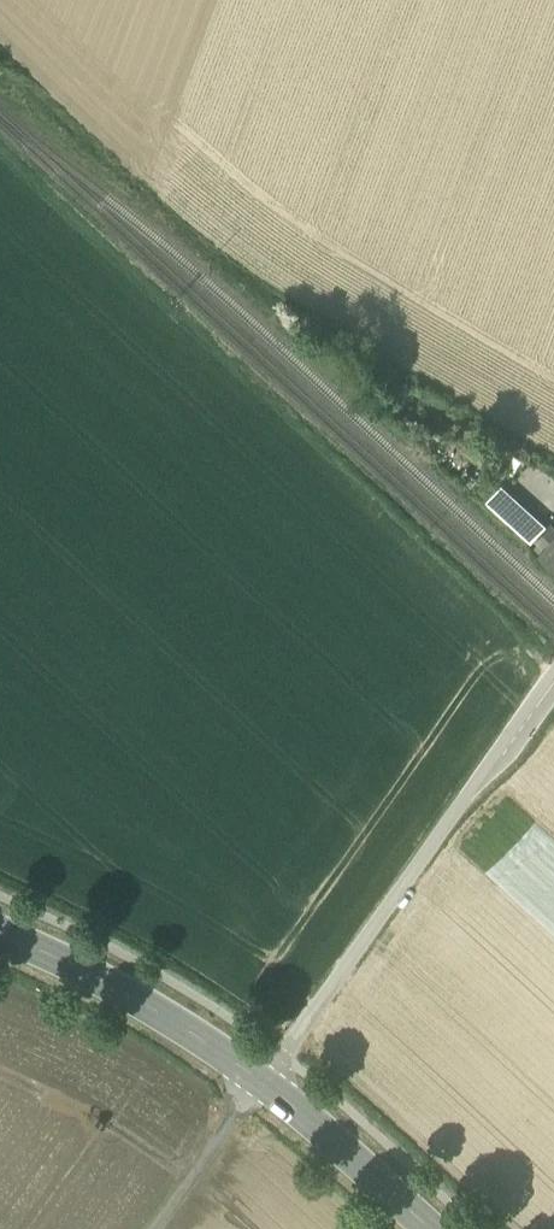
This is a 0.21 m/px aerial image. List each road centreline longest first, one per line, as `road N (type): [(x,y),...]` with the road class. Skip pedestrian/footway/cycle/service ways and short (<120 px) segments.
road 1 (unclassified): [(553,683),(265,1083)]
road 2 (secondary): [(0,931),(167,1016),(265,1083)]
road 3 (secondary): [(265,1083),(430,1228)]
road 4 (track): [(265,1083),(159,1228)]

